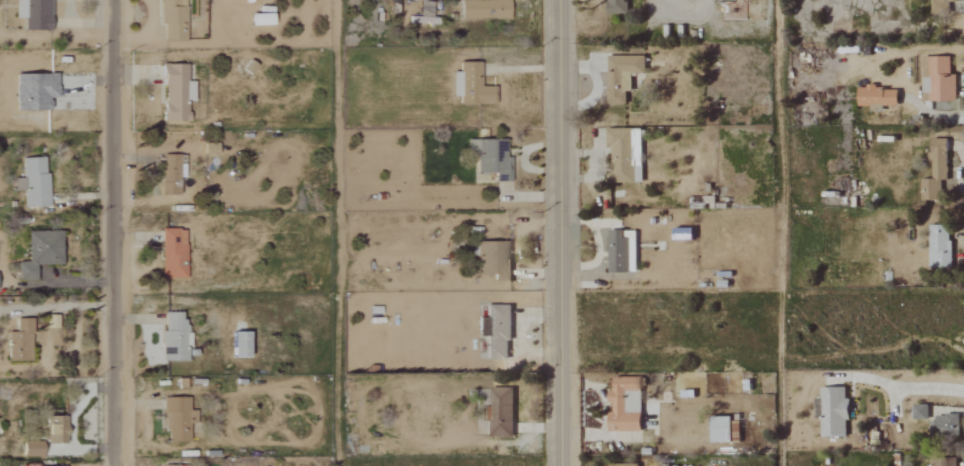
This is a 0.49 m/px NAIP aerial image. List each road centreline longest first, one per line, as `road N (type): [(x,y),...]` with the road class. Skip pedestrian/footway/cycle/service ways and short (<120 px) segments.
road 1 (residential): [(114,465),(116,0)]
road 2 (tertiary): [(559,465),(558,0)]

